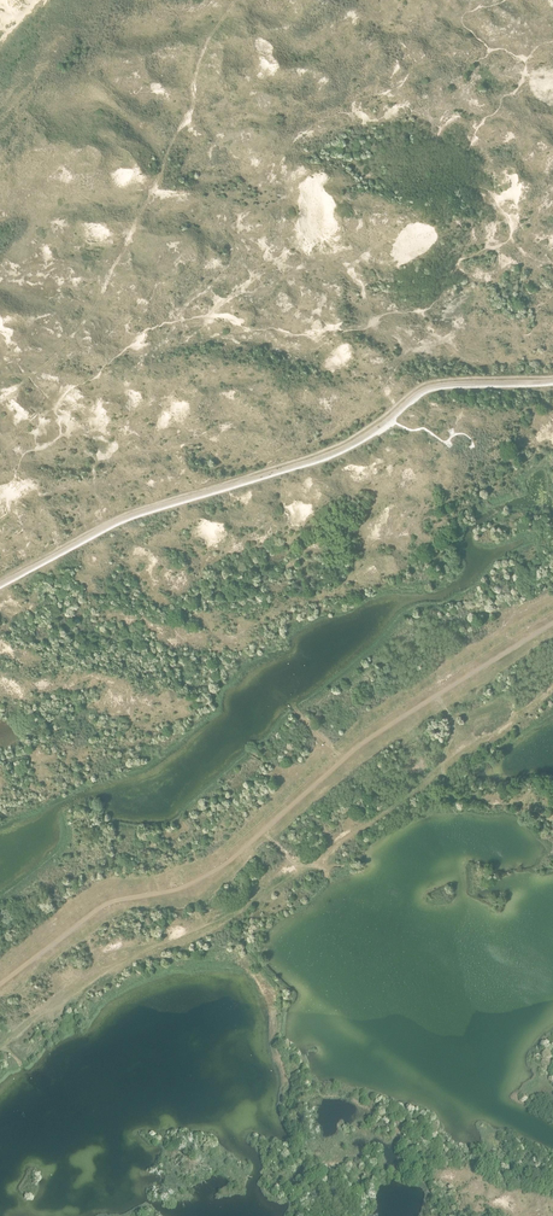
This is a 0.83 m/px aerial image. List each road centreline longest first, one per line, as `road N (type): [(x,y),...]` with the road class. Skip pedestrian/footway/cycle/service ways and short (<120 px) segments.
road 1 (track): [(0,984),(94,914),(205,886),(360,745),(552,623)]
road 2 (track): [(0,1044),(94,977),(232,915),(335,849),(552,685)]

